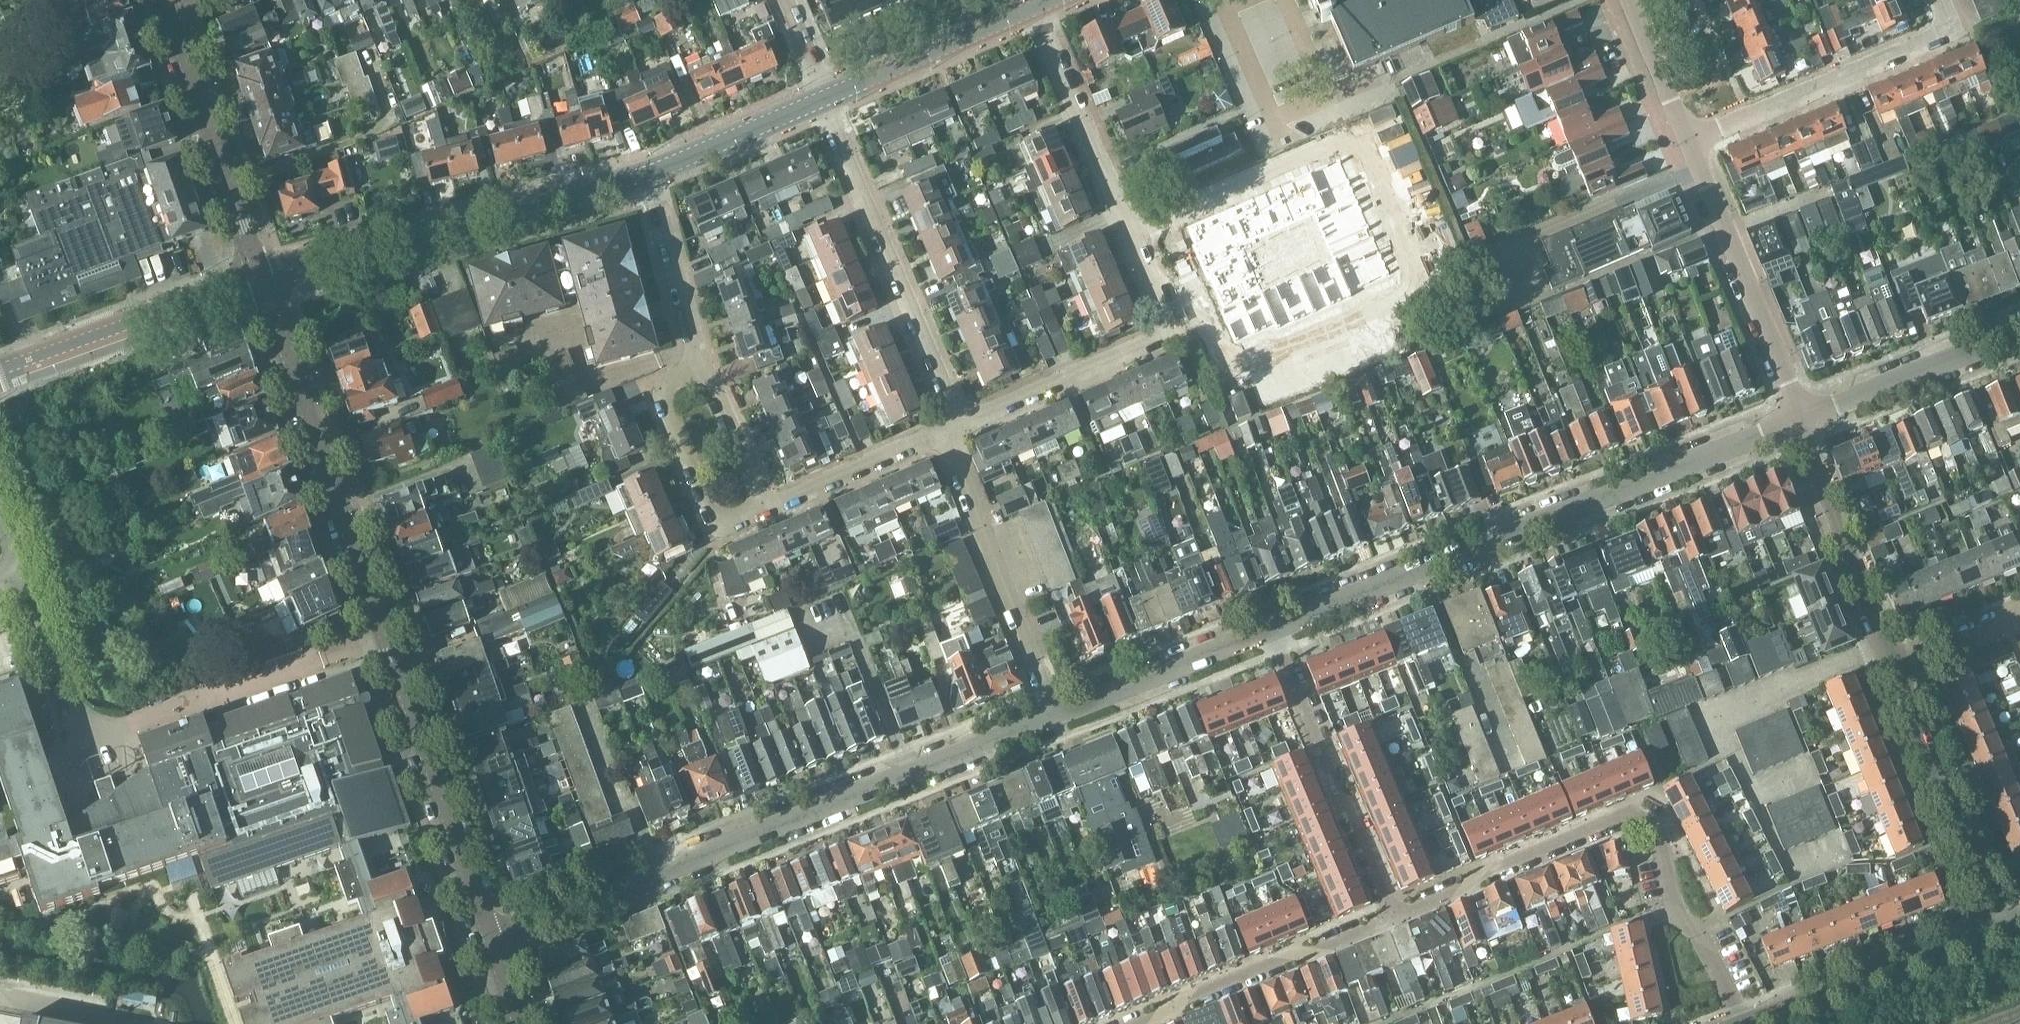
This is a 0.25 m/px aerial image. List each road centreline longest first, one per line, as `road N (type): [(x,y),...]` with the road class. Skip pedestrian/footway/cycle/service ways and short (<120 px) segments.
road 1 (residential): [(494,938),(261,275)]
road 2 (residential): [(494,938),(1057,714)]
road 3 (residential): [(952,425),(1168,328),(1033,8)]
road 4 (residential): [(1269,628),(1797,420)]
road 5 (tertiary): [(646,175),(261,275)]
road 6 (residential): [(952,425),(951,403),(823,100)]
road 7 (residential): [(1397,918),(1269,628)]
road 8 (residential): [(1690,142),(1937,37),(1949,27),(1940,0)]
road 9 (residential): [(1057,714),(953,449),(952,425)]
road 10 (residential): [(1797,420),(1690,142)]
road 11 (residential): [(167,0),(261,275)]
road 12 (residential): [(1999,926),(1892,662)]
road 13 (residential): [(1140,1023),(1290,955),(1316,953),(1397,918)]
road 14 (tertiary): [(261,275),(0,372)]
road 15 (residential): [(1744,1022),(1999,926)]
road 16 (residential): [(1892,662),(1797,420)]
road 17 (residential): [(1397,918),(1632,810)]
road 18 (residential): [(1744,1022),(1697,928),(1677,915),(1660,826),(1632,810)]
road 19 (residential): [(1797,420),(2019,332)]
road 20 (residential): [(705,365),(669,384),(665,402),(711,511),(735,518),(764,508)]
road 21 (tertiary): [(1033,8),(823,100)]
road 22 (residential): [(1057,714),(1269,628)]
road 23 (residential): [(764,508),(952,425)]
road 24 (residential): [(705,365),(646,175)]
road 25 (tertiary): [(823,100),(646,175)]
road 26 (residential): [(764,508),(705,365)]
road 27 (residential): [(1690,142),(1629,0)]
road 28 (residential): [(1892,662),(2019,610)]

